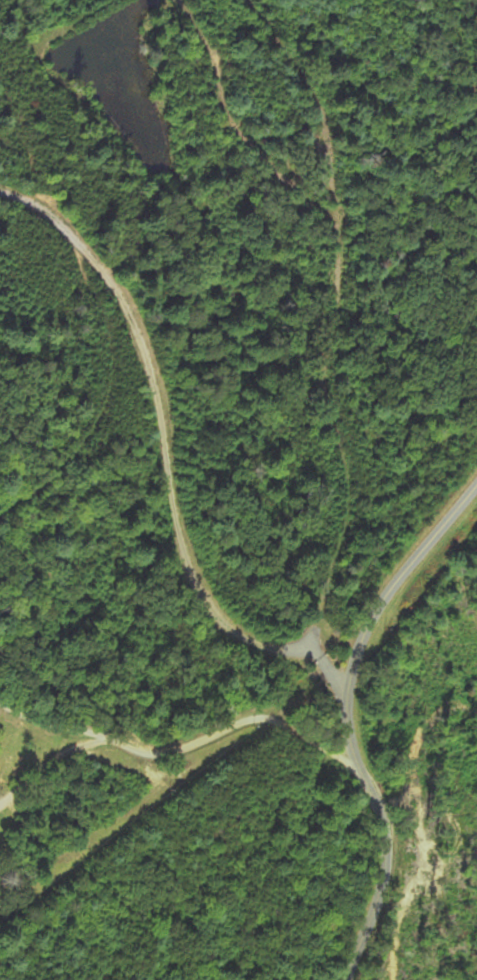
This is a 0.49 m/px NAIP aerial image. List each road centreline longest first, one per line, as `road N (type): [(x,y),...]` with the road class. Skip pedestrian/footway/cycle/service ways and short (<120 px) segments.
road 1 (residential): [(347,689),(320,678),(298,653),(255,649),(210,619),(182,568),(142,376),(122,321),(63,239),(0,196)]
road 2 (residential): [(254,0),(305,67),(328,288),(316,380),(349,557),(372,614)]
road 3 (tertiary): [(476,482),(372,614),(357,650),(347,735),(386,850),(346,979)]
road 4 (residential): [(356,763),(270,705),(251,704),(168,741),(26,706),(0,688)]

